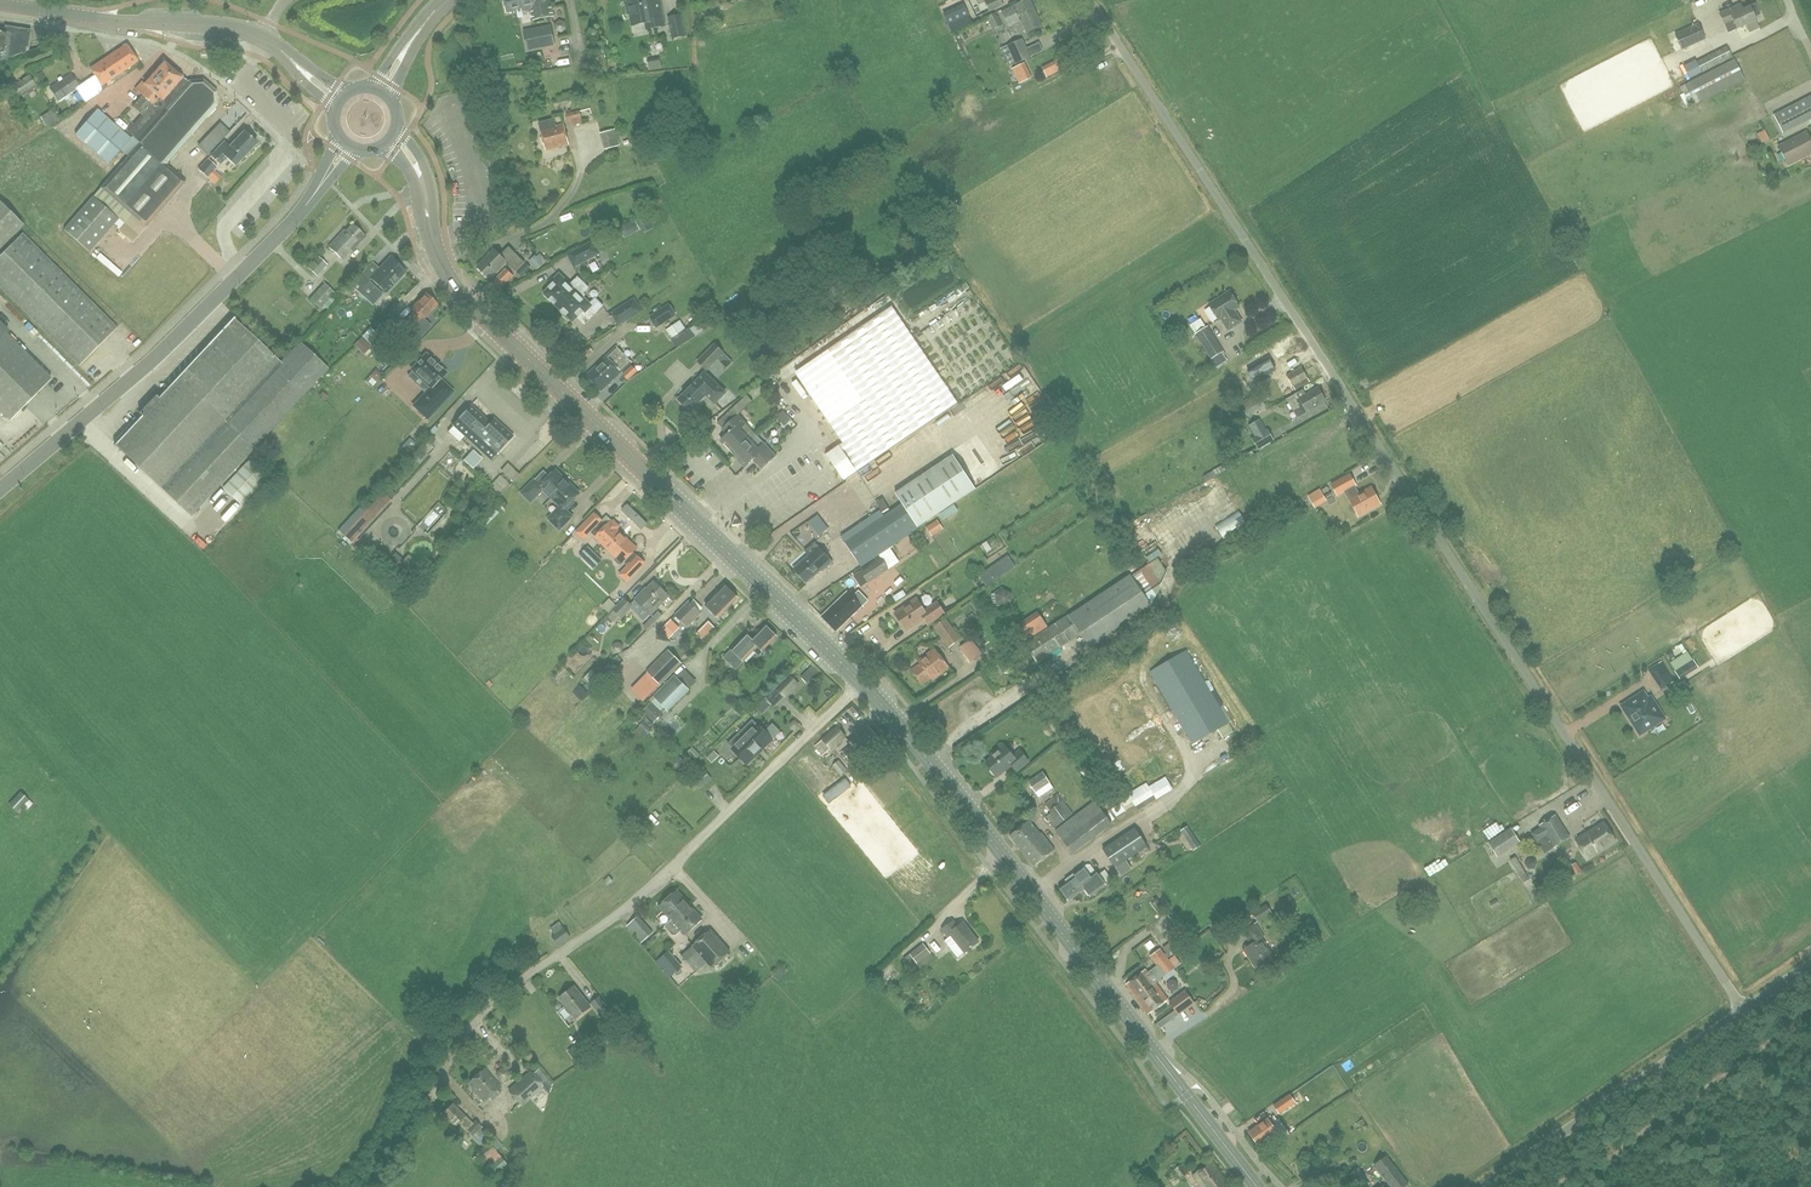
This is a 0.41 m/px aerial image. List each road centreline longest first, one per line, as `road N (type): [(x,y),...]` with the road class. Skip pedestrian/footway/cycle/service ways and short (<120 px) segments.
road 1 (secondary): [(1258,1186),(893,718),(457,289),(438,253),(423,187)]
road 2 (unclassified): [(1743,1008),(1090,0)]
road 3 (track): [(860,682),(636,901),(491,1007),(443,1076)]
road 4 (primary): [(320,185),(133,378),(0,491)]
road 5 (unclassified): [(1482,1186),(1743,1008)]
road 6 (tertiary): [(265,40),(229,28),(0,3)]
road 7 (track): [(0,713),(113,826)]
road 8 (track): [(443,1076),(386,1186)]

